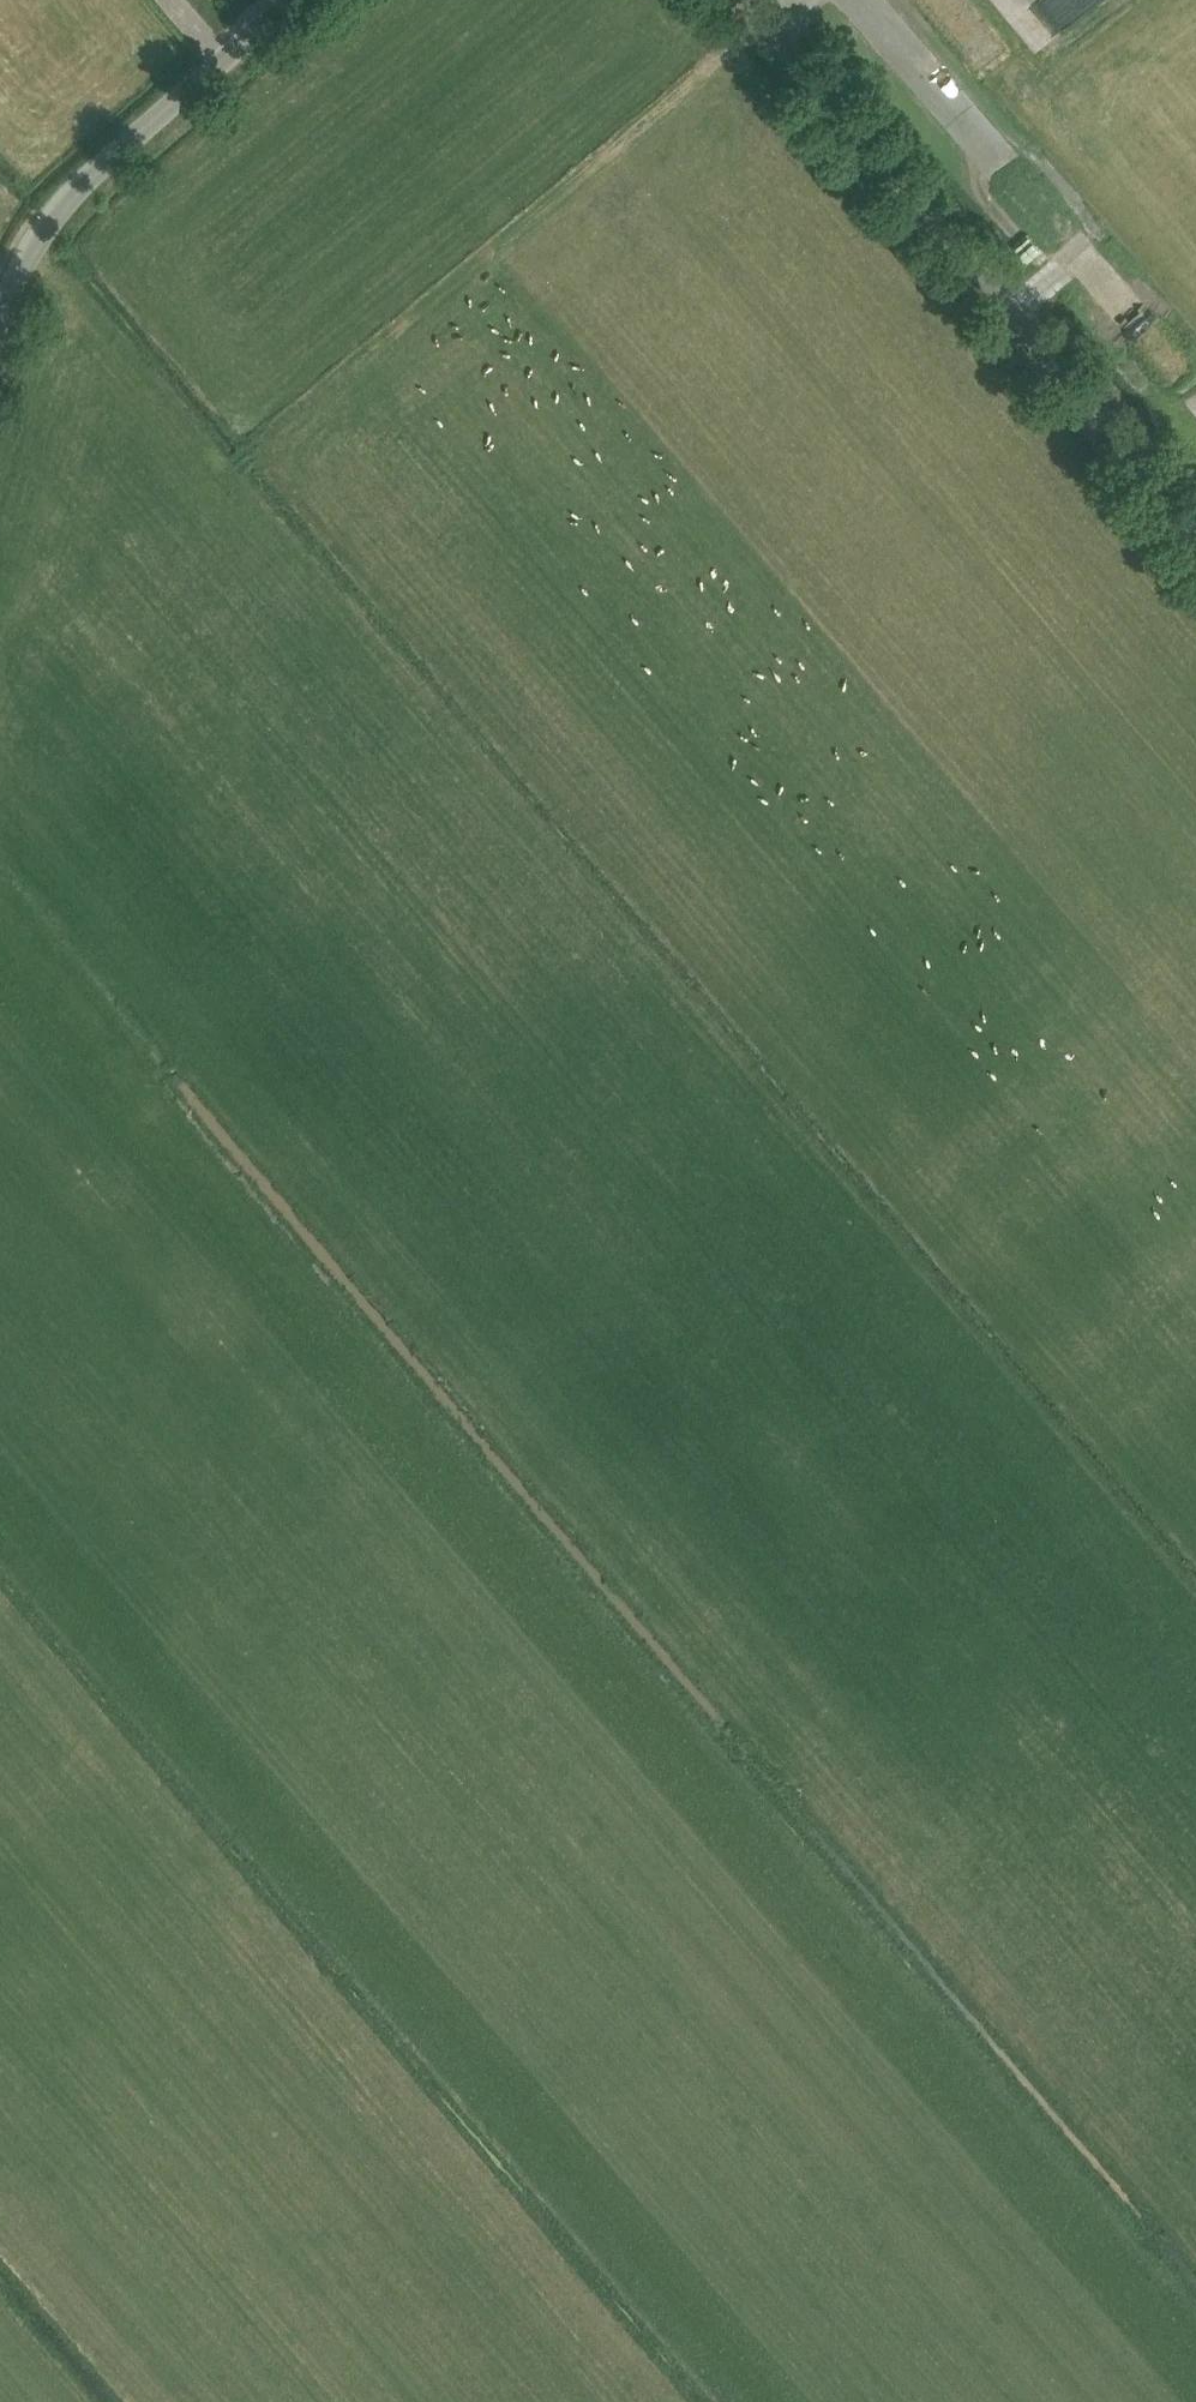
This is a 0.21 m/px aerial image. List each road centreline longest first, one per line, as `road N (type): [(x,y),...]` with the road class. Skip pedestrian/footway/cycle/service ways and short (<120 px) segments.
road 1 (unclassified): [(1195,527),(746,0)]
road 2 (tertiary): [(0,333),(23,266),(58,218),(299,0)]

